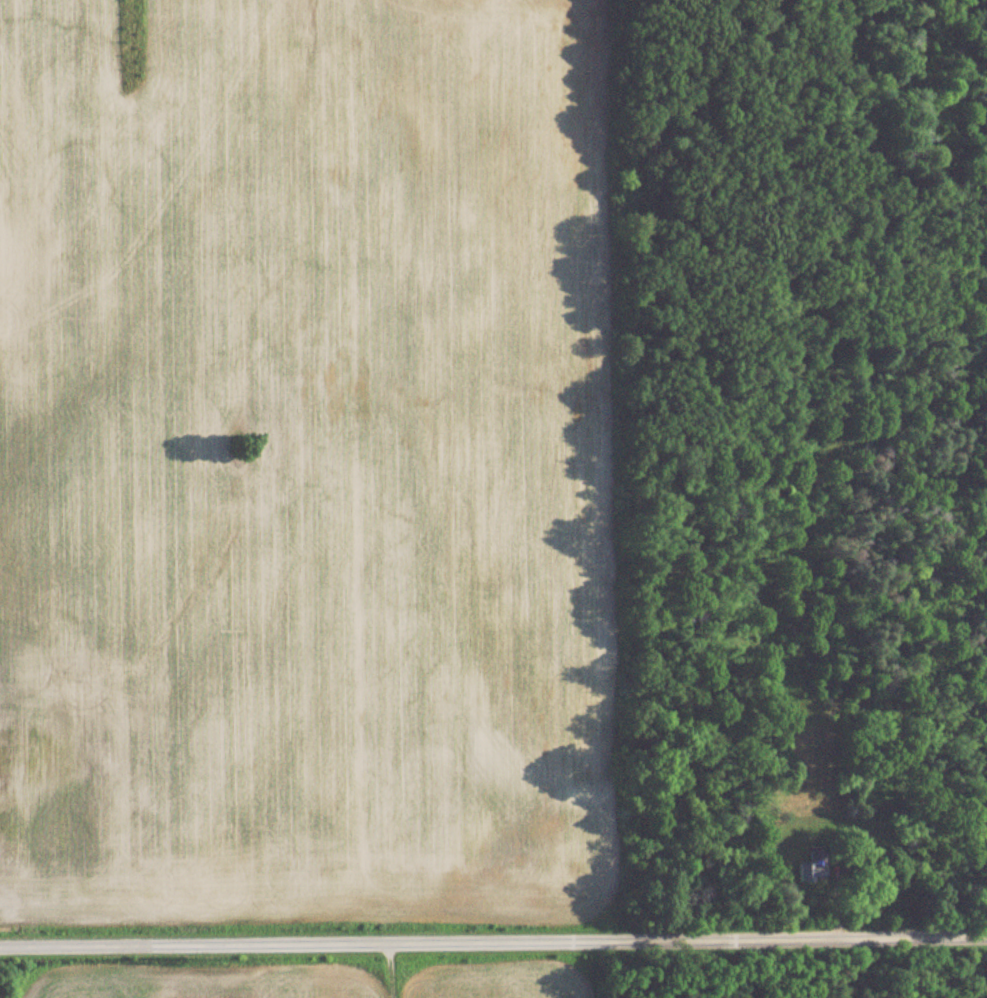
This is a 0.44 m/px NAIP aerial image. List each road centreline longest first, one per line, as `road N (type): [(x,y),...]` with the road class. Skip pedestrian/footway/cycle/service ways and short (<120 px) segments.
road 1 (residential): [(986,936),(0,950)]

